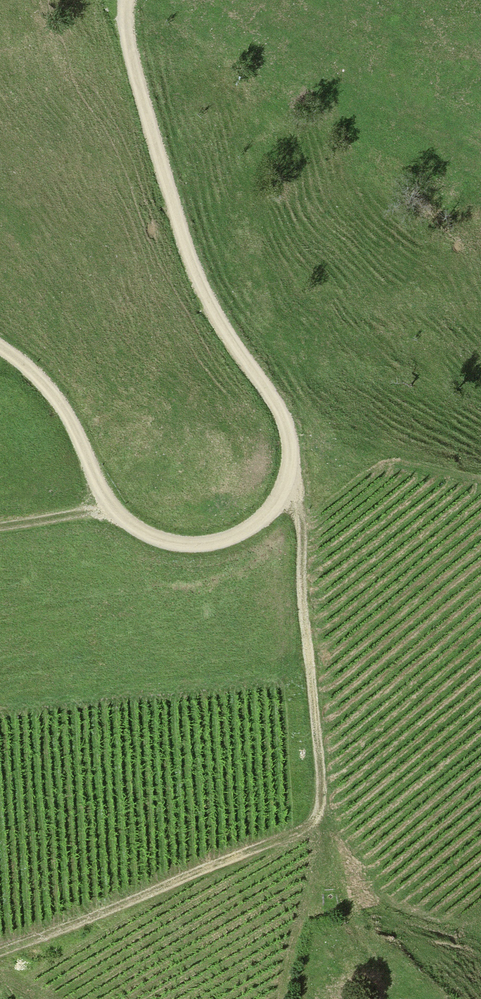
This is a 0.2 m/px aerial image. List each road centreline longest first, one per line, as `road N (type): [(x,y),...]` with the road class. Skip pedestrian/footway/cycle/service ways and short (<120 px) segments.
road 1 (track): [(0,350),(55,399),(99,502),(148,542),(180,549),(222,544),(268,512),(287,485),(281,418),(187,270),(138,112),(121,42),(122,0)]
road 2 (track): [(287,485),(299,529),(314,816),(291,835),(0,952)]

